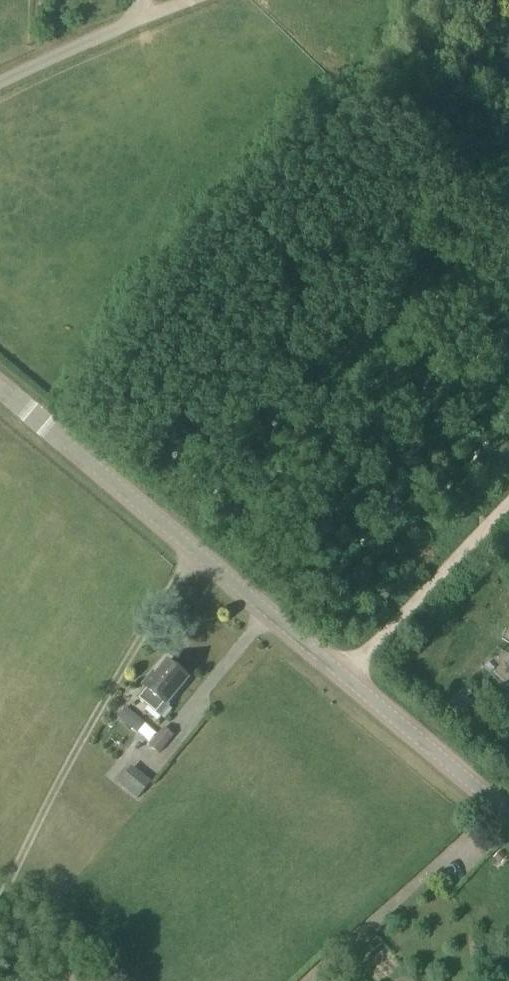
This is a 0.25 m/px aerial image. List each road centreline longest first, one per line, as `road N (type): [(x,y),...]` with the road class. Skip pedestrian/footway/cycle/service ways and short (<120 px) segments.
road 1 (tertiary): [(508,817),(0,392)]

